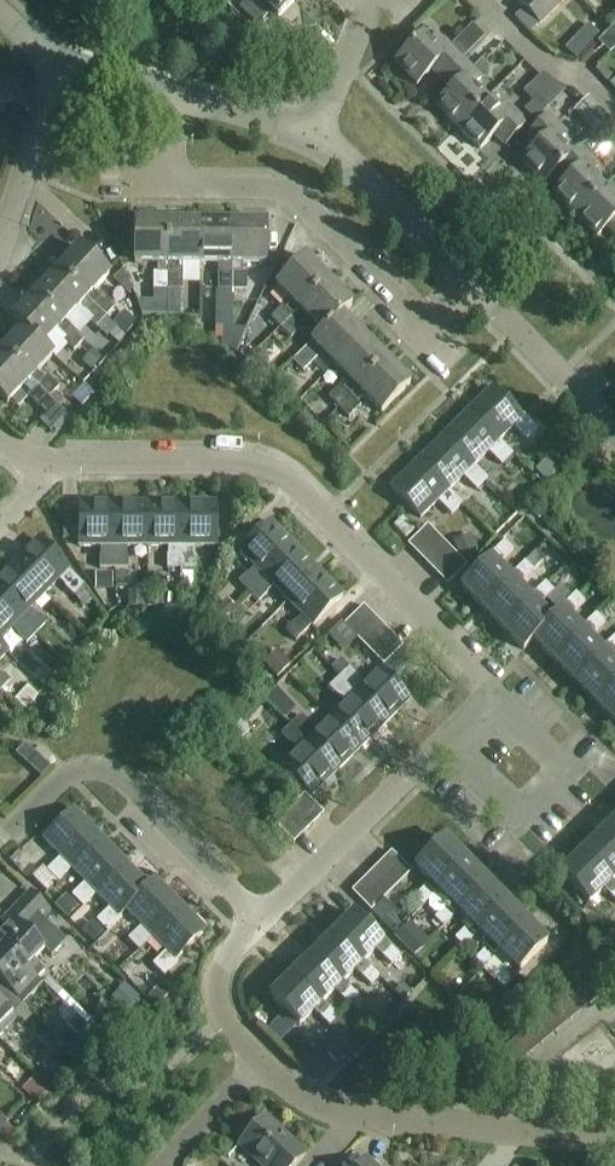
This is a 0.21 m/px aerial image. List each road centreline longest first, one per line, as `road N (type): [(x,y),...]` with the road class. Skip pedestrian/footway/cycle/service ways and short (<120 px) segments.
road 1 (residential): [(495,689),(294,474),(244,461),(53,470)]
road 2 (residential): [(614,433),(315,131)]
road 3 (residential): [(614,1141),(360,1114),(295,1090),(261,1060)]
road 4 (residential): [(258,920),(117,774),(64,775),(0,838)]
road 5 (residential): [(442,740),(517,813),(565,765),(495,689)]
road 6 (residential): [(315,131),(54,58)]
road 7 (residential): [(258,920),(442,740)]
road 8 (residential): [(0,256),(11,240),(54,58)]
road 9 (residential): [(261,1060),(223,1020),(215,989),(220,965),(258,920)]
road 10 (residential): [(382,0),(315,131)]
road 11 (residential): [(164,1165),(261,1060)]

